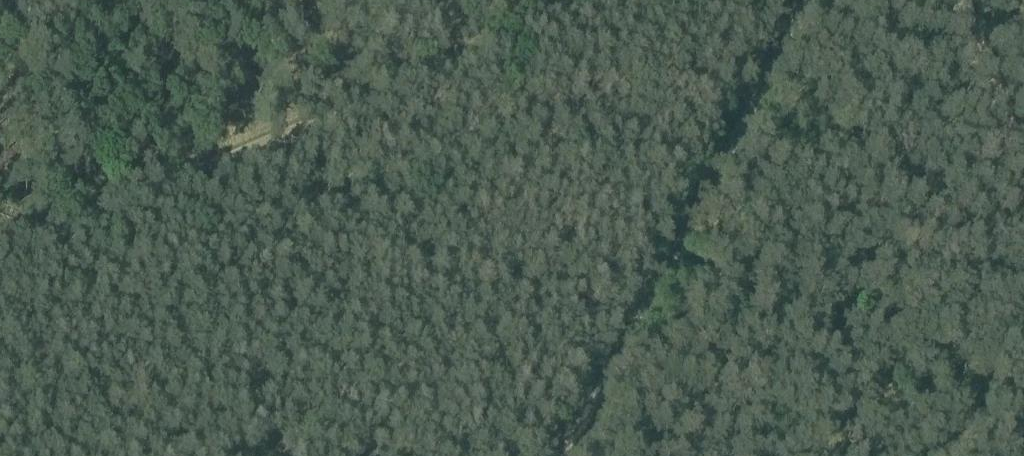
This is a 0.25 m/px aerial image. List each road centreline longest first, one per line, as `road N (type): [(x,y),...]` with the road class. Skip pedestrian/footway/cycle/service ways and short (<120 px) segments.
road 1 (track): [(0,263),(645,0)]
road 2 (track): [(568,455),(808,0)]
road 3 (track): [(10,0),(100,224)]
road 4 (track): [(943,0),(1023,192)]

